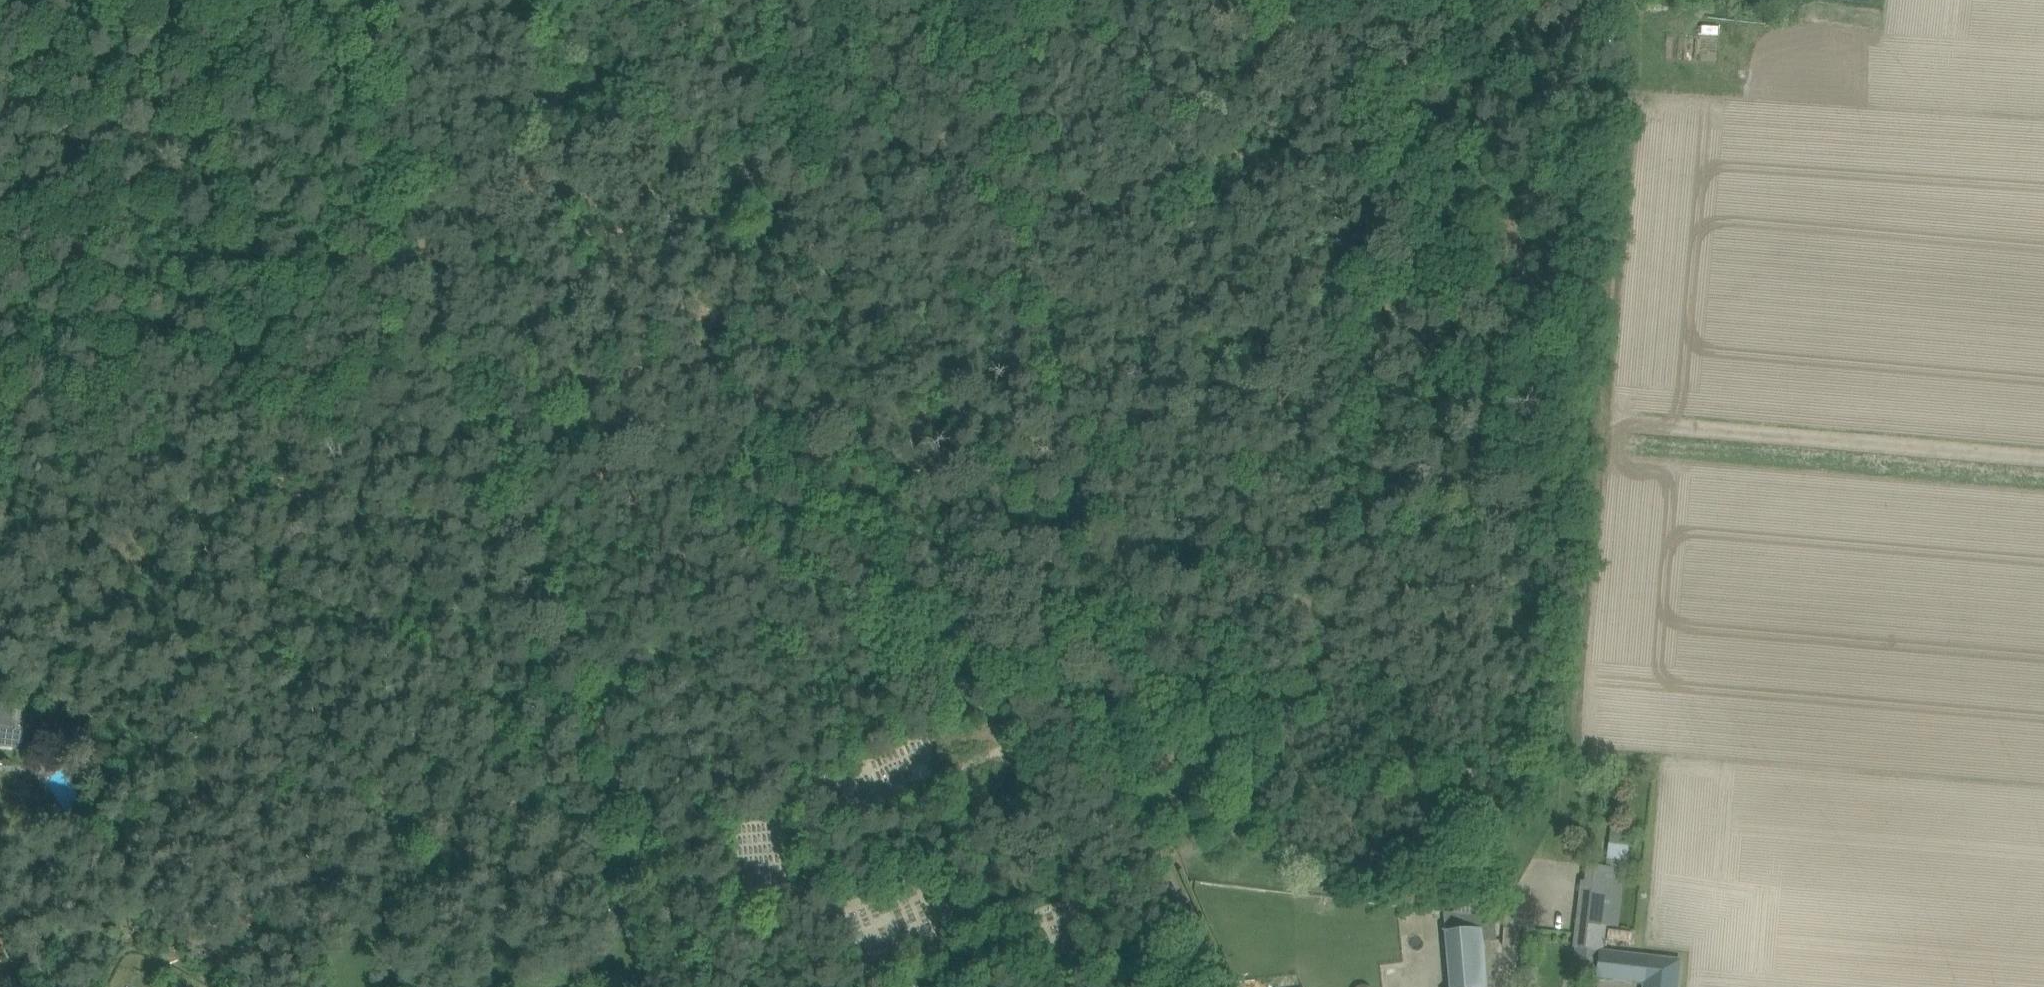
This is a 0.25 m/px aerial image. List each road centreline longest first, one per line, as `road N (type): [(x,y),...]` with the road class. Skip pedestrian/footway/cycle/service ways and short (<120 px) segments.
road 1 (track): [(1210,986),(1109,719),(1032,252),(1017,97),(1026,57),(1067,0)]

